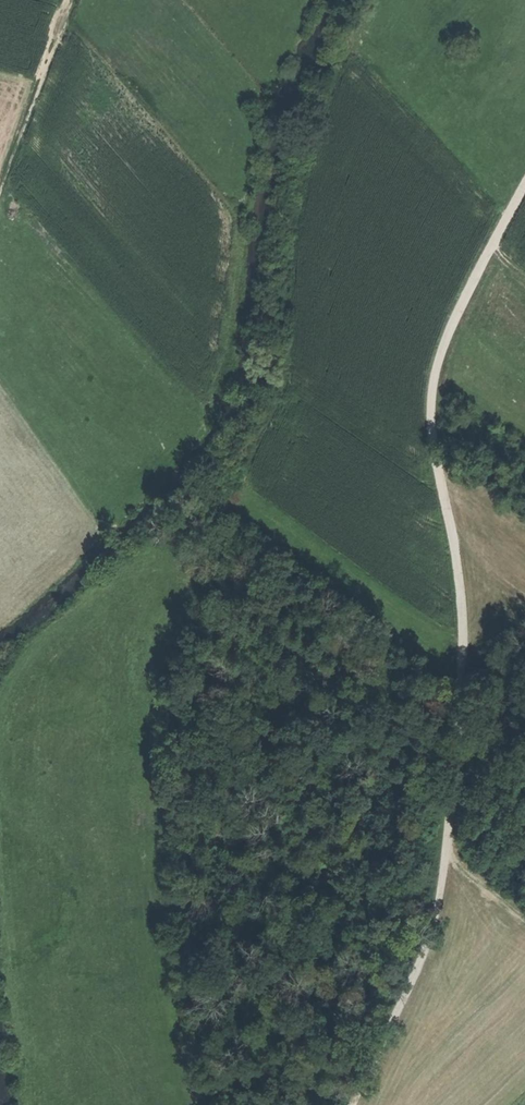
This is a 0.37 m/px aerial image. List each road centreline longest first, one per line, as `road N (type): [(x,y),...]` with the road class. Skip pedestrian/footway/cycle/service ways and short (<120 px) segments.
road 1 (track): [(351,1104),(420,968),(448,845),(463,640),(432,390),(442,348),(524,192)]
road 2 (track): [(73,0),(0,196)]

